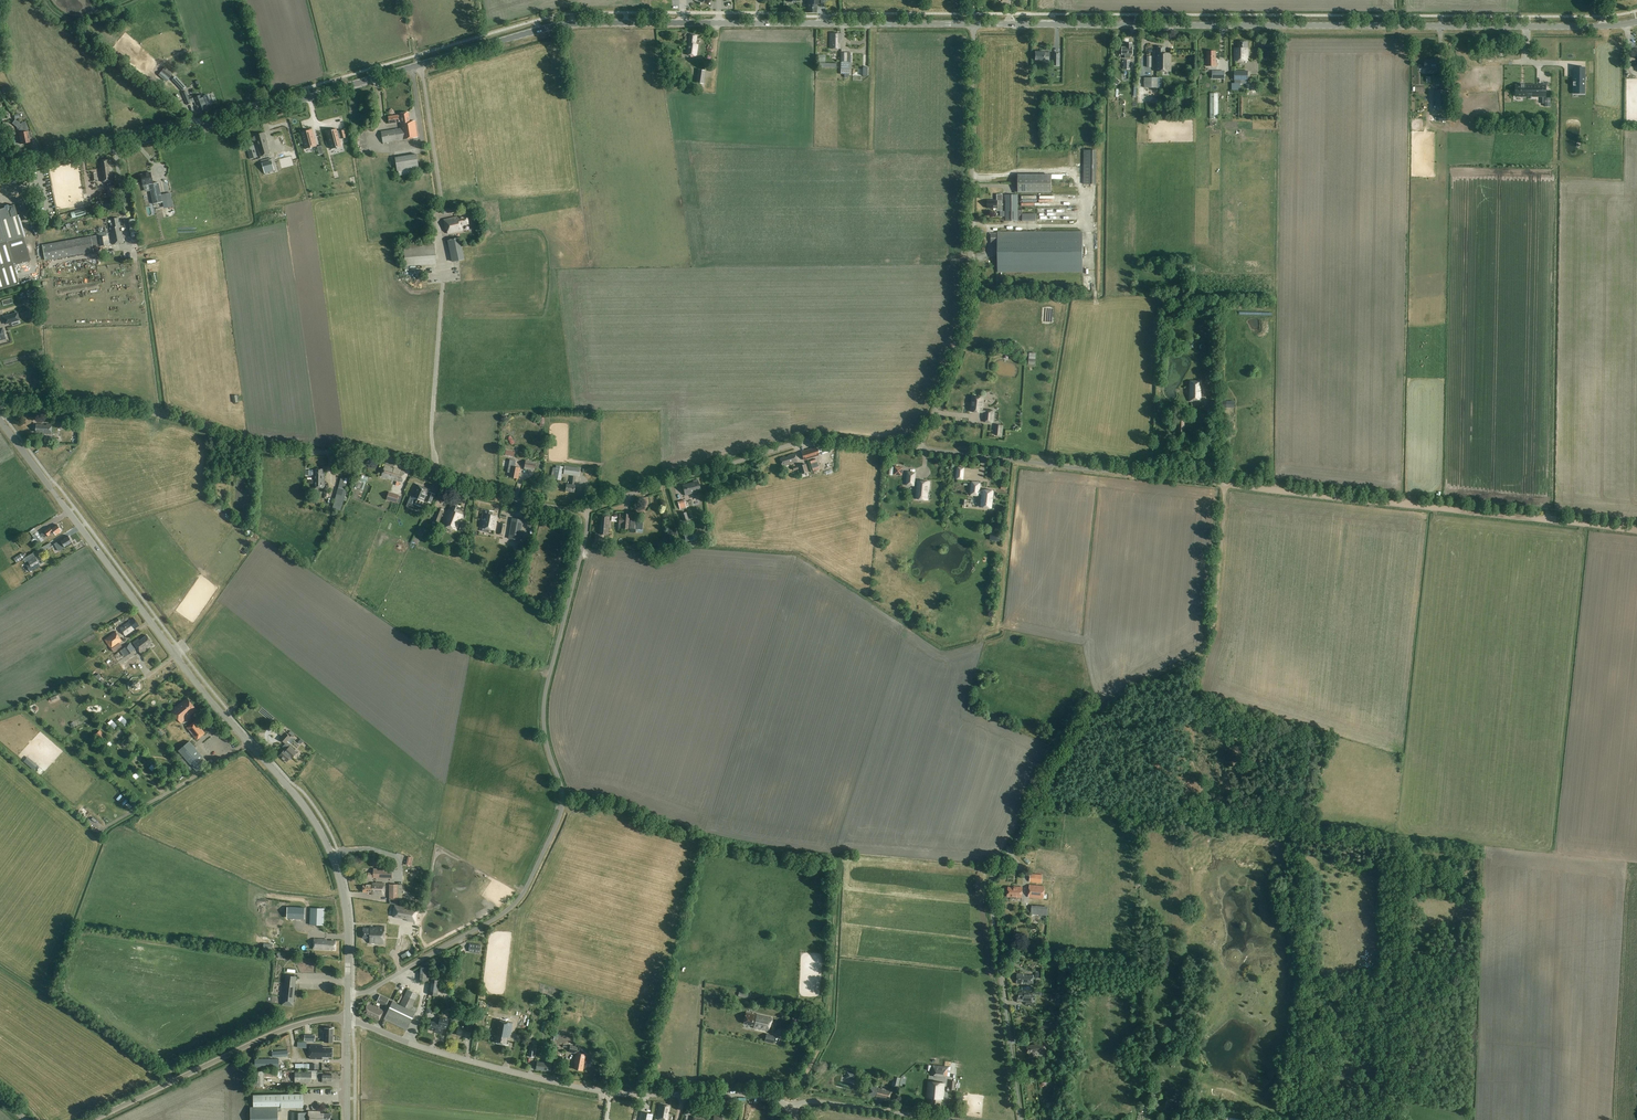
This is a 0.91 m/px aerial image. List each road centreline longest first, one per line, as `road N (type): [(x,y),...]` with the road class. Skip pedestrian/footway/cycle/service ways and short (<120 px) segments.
road 1 (secondary): [(0,171),(228,121),(558,25),(973,24)]
road 2 (track): [(1296,828),(1225,819),(1194,768),(1192,698),(1213,619),(1224,483),(1636,528)]
road 3 (tertiary): [(347,994),(343,895),(318,828),(198,686),(0,419)]
road 4 (secondary): [(973,24),(1636,22)]
road 5 (unclassified): [(347,994),(370,990),(496,918),(530,881),(563,808),(543,710),(586,509)]
road 6 (unclassified): [(586,509),(485,494),(380,457),(268,450),(166,416),(0,407)]
road 7 (unclassified): [(790,1108),(762,1096),(595,1090),(420,1048),(347,1020)]
road 8 (unclassified): [(919,446),(969,306),(973,24)]
road 9 (unclassified): [(586,509),(812,439),(919,446)]
road 10 (unclassified): [(1224,483),(919,446)]
road 11 (track): [(999,865),(1100,708),(1203,649)]
road 12 (unclassified): [(93,1119),(278,1032),(347,1020)]
road 13 (unclassified): [(1020,1119),(990,900),(999,865)]
road 14 (track): [(792,1105),(830,1024),(839,872)]
road 15 (track): [(1225,819),(1040,798)]
road 16 (track): [(1296,828),(1480,849)]
road 17 (unclassified): [(792,1105),(942,1119)]

